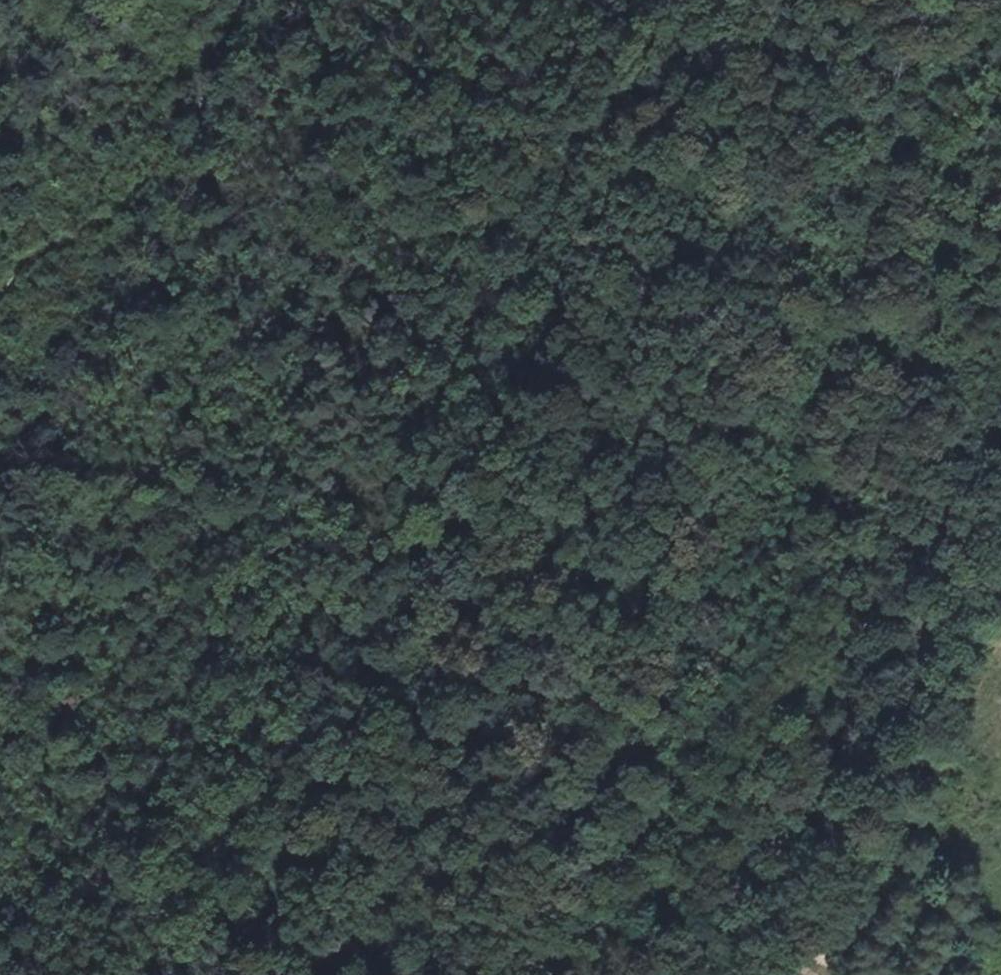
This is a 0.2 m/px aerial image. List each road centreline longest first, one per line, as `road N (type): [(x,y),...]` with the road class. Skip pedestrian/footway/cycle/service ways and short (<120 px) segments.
road 1 (track): [(1000,455),(871,725),(777,904),(729,974)]

